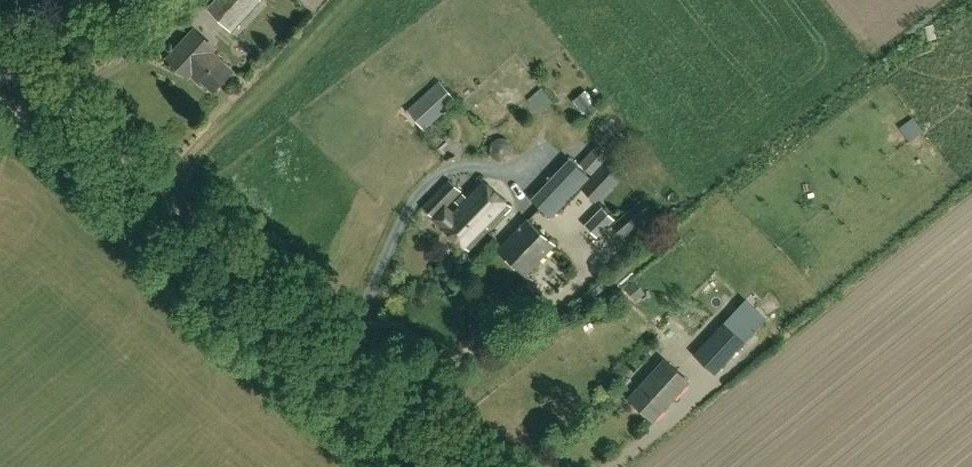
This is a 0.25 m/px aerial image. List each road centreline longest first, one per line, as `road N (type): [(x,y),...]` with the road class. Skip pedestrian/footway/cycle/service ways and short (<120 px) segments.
road 1 (tertiary): [(0,51),(469,466)]

